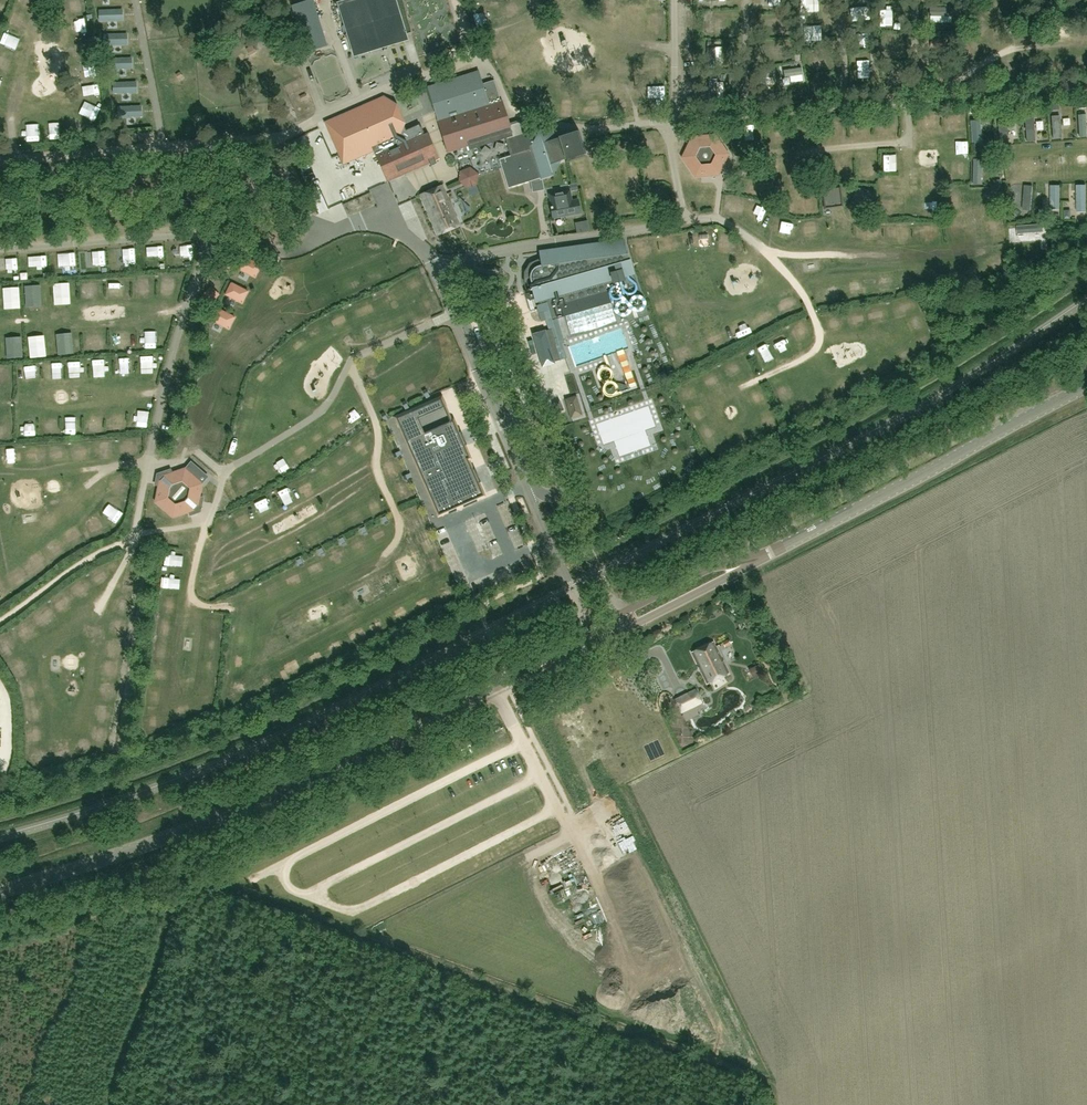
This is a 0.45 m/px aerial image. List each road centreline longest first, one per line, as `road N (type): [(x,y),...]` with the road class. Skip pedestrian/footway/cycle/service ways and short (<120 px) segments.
road 1 (tertiary): [(0,892),(159,841),(310,780),(521,678)]
road 2 (track): [(351,362),(374,417),(377,476),(398,521),(395,541),(377,564),(250,625),(192,592),(216,501)]
road 3 (tertiary): [(751,562),(1086,386)]
road 4 (tertiary): [(751,562),(720,564),(551,649),(521,678)]
road 5 (tertiary): [(521,678),(751,562)]
road 6 (track): [(764,251),(917,255),(959,248),(974,236),(975,216)]
road 7 (track): [(224,472),(193,446),(192,431),(220,359),(264,312)]
road 8 (track): [(800,152),(910,142),(908,102)]

